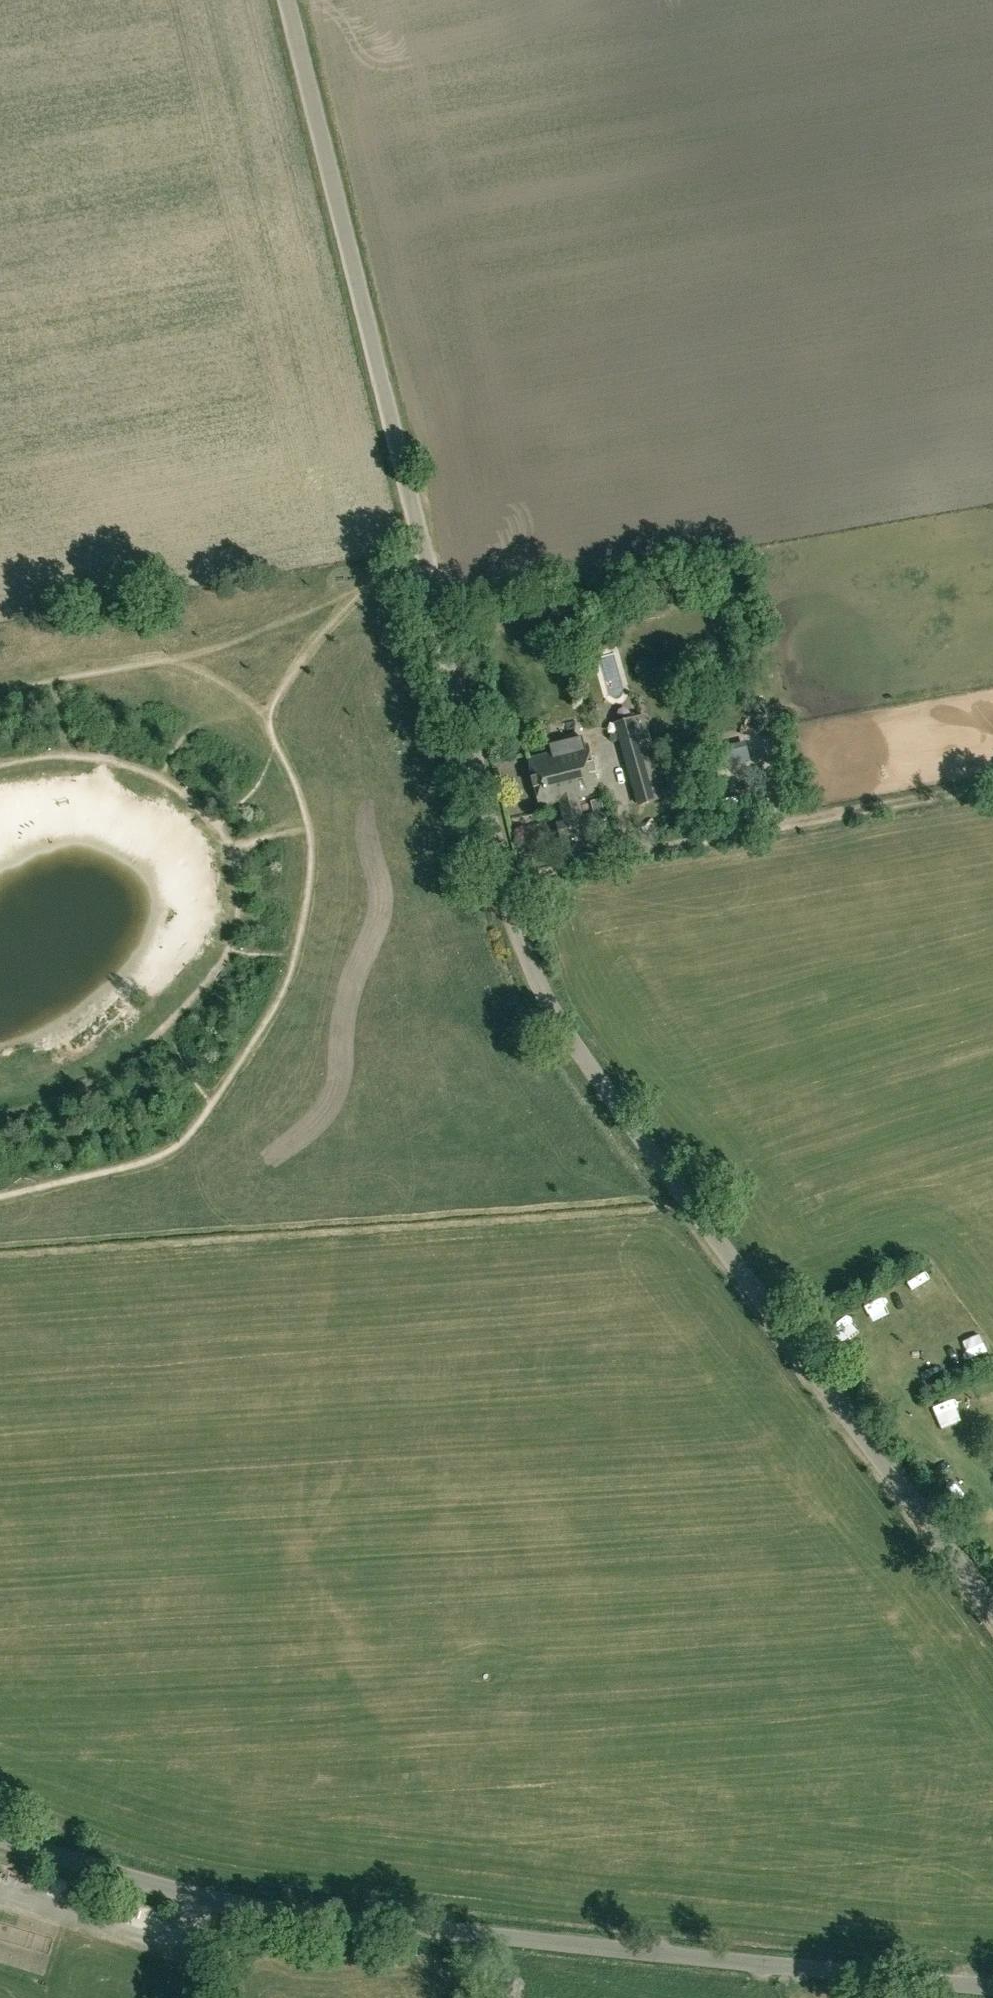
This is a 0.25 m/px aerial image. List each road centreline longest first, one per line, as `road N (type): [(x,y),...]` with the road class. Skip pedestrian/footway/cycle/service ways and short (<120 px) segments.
road 1 (unclassified): [(992,1608),(533,977),(503,891),(289,0)]
road 2 (unclassified): [(0,1837),(263,1909),(992,1990)]
road 3 (track): [(503,891),(992,796)]

